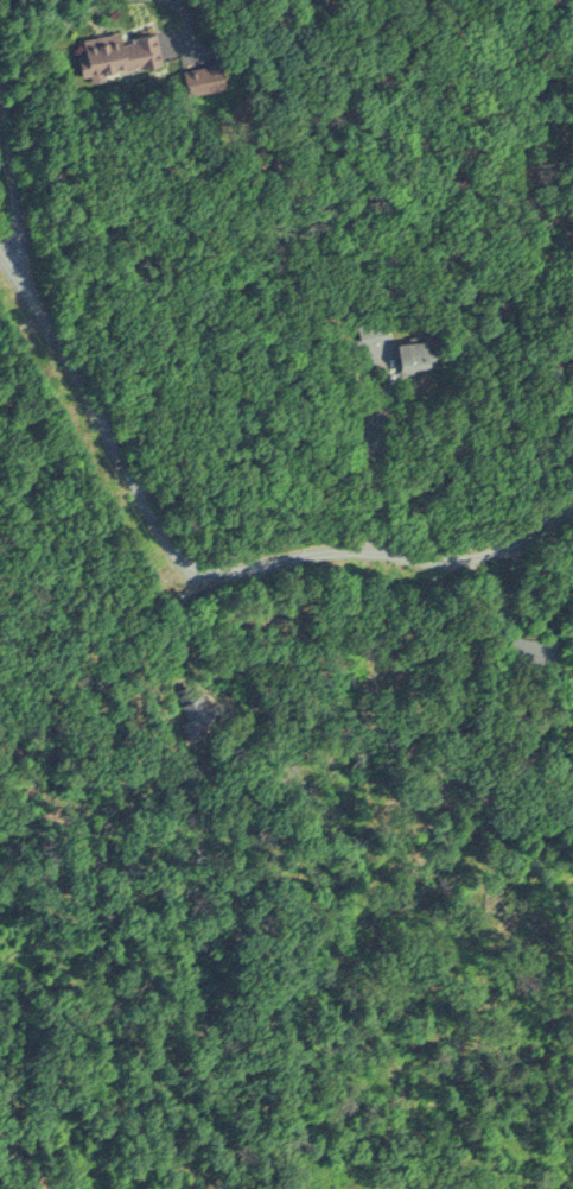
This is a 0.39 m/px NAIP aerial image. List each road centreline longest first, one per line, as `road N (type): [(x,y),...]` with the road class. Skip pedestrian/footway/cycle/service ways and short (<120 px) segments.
road 1 (residential): [(572,500),(492,549),(464,556),(307,551),(254,570),(200,574),(148,525),(0,247)]

